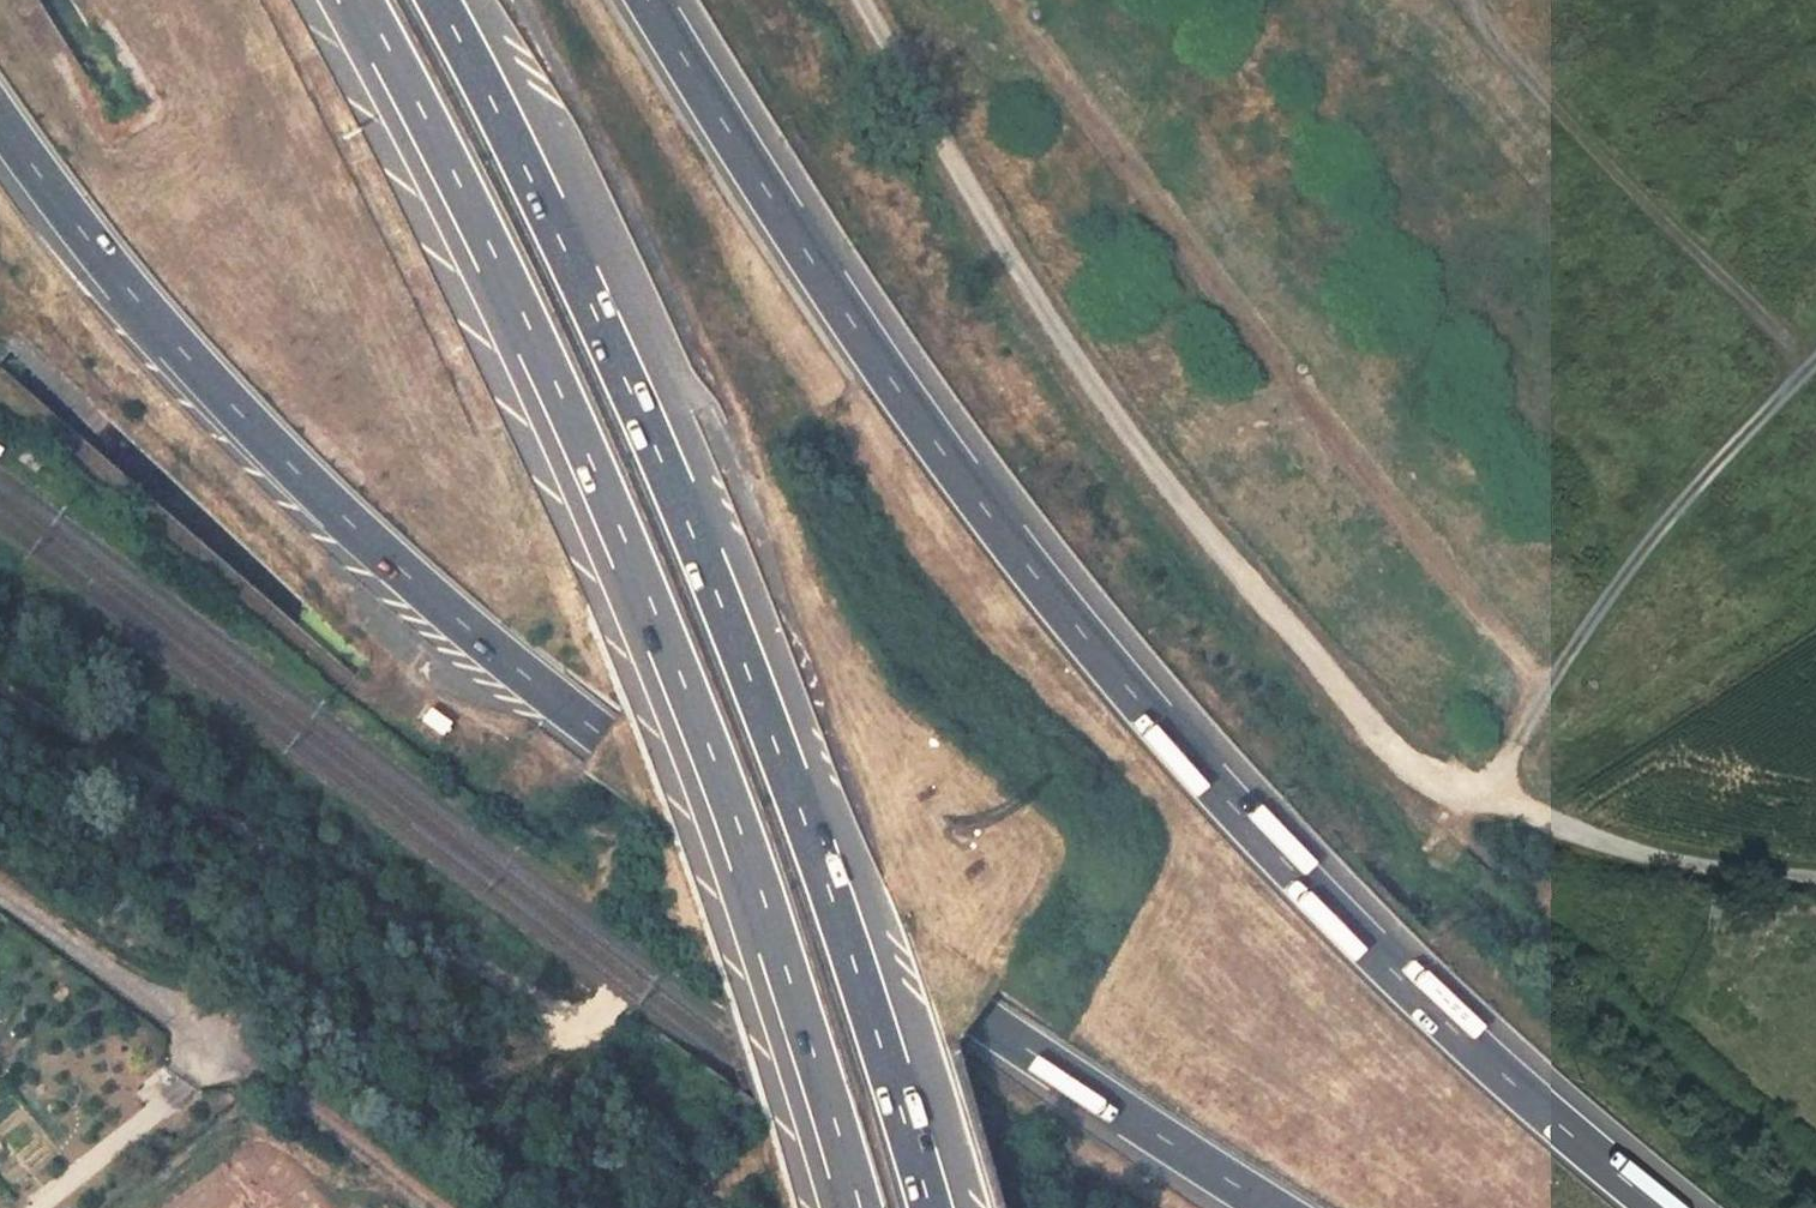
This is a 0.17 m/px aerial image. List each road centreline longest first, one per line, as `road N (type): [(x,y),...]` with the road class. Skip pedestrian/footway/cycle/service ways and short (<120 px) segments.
road 1 (motorway): [(0,119),(161,323),(335,508),(603,737),(979,1017),(1274,1207)]
road 2 (motorway): [(1664,1207),(1351,928),(1244,817),(1037,576),(798,240),(651,0)]
road 3 (motorway): [(360,0),(524,320),(682,680),(760,884),(862,1207)]
road 4 (motorway): [(935,1207),(853,945),(709,570),(639,404),(441,0)]
road 5 (residential): [(1407,766),(1130,440),(982,211),(864,0)]
road 6 (track): [(1486,803),(1513,744),(1632,567),(1735,438),(1815,359)]
road 7 (track): [(1808,367),(1481,22),(1481,0)]
road 8 (track): [(1815,879),(1721,874),(1593,840),(1407,766)]
road 9 (residential): [(0,897),(245,1061)]
road 10 (track): [(245,1061),(435,1207)]

